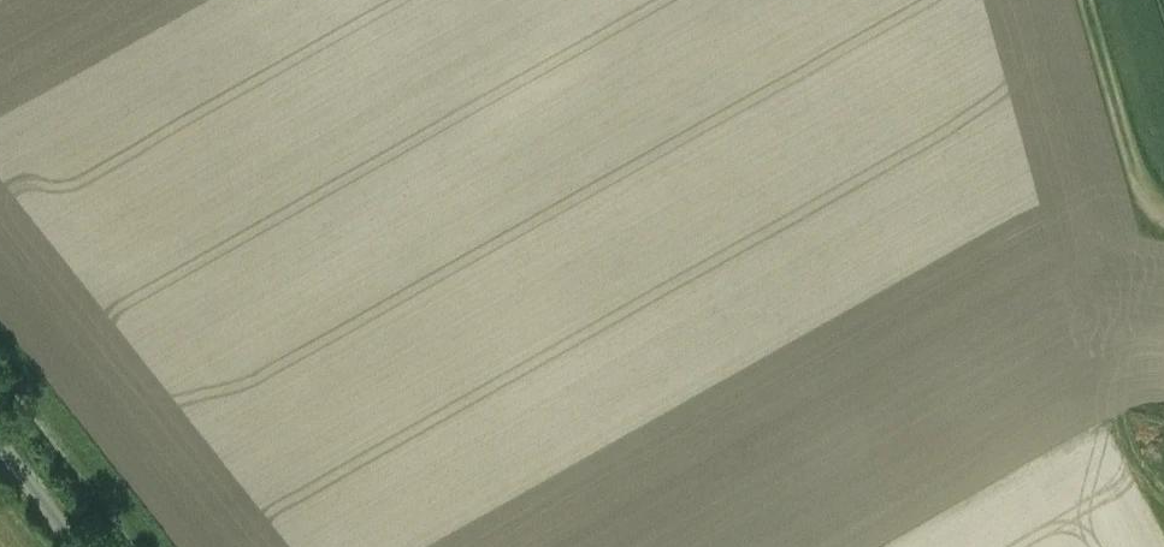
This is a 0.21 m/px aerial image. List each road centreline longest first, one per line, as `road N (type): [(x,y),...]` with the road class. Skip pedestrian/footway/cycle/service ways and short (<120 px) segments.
road 1 (track): [(1163,210),(1130,163),(1086,0)]
road 2 (unclassified): [(79,546),(0,445)]

